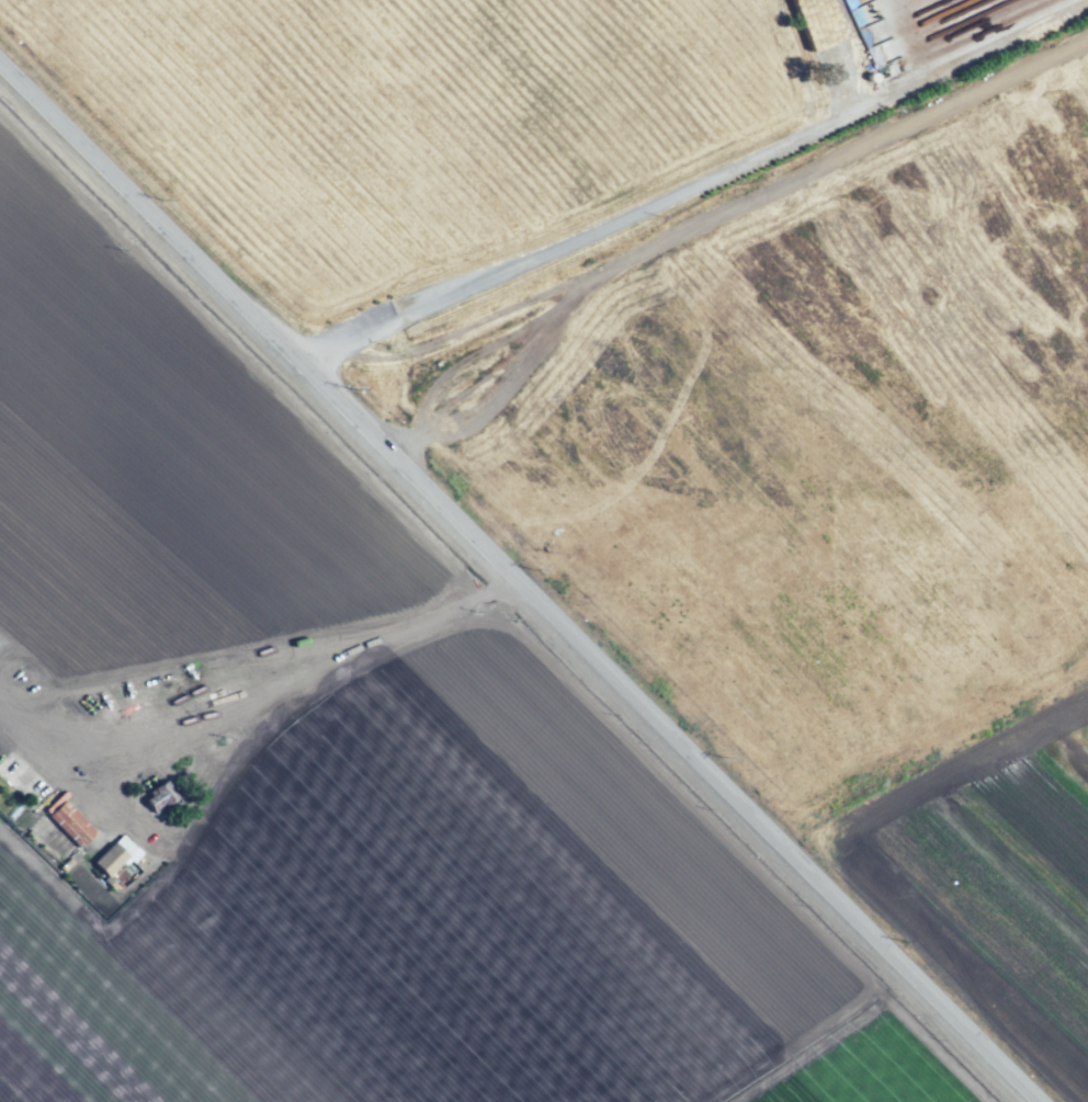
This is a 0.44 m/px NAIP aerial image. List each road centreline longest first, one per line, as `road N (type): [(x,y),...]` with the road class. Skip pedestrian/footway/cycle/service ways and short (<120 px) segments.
road 1 (tertiary): [(1040,1101),(502,584),(0,78)]
road 2 (residential): [(297,371),(852,122)]
road 3 (track): [(502,584),(471,607),(358,655),(132,675),(117,709),(133,784)]

